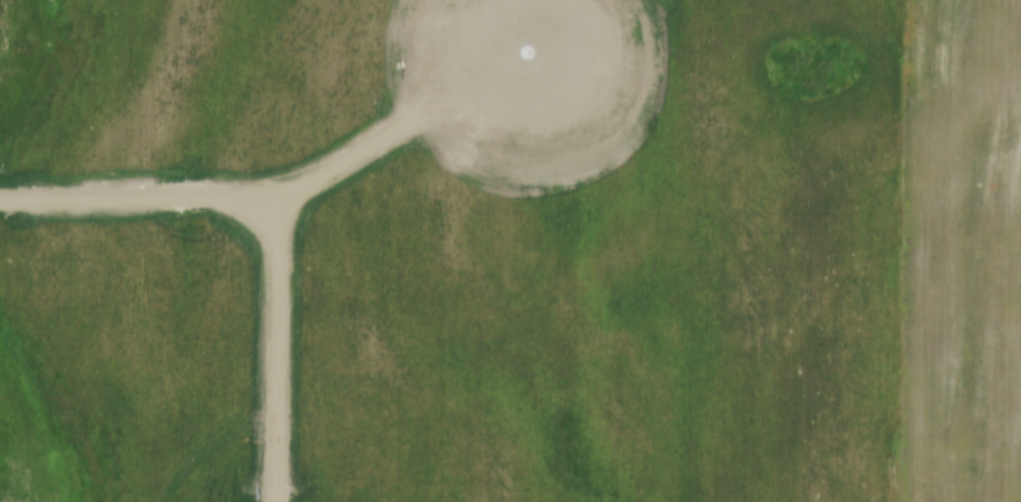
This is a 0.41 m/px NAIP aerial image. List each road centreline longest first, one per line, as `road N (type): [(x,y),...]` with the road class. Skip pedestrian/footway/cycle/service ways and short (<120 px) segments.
road 1 (track): [(909,0),(901,501)]

